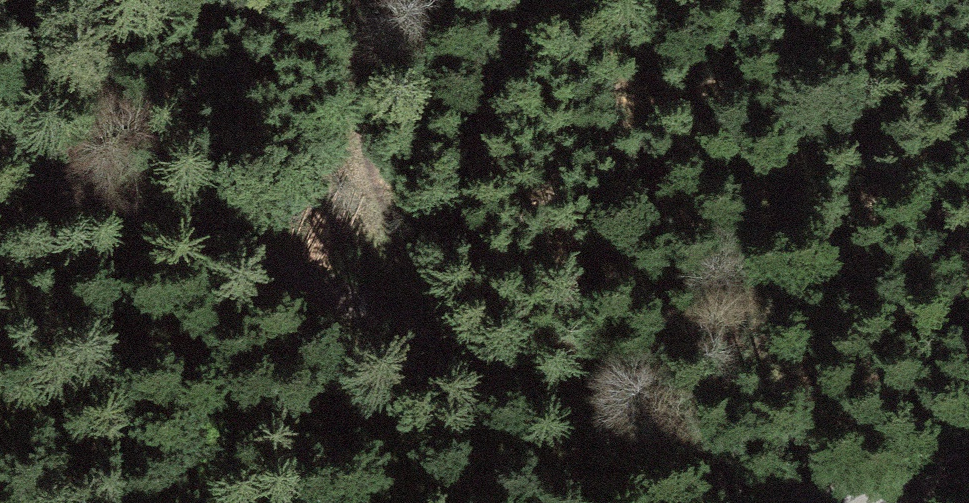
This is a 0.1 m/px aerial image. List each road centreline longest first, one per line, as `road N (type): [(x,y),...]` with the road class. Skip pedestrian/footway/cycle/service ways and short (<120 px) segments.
road 1 (track): [(0,157),(354,291),(484,370),(751,502)]
road 2 (track): [(484,370),(393,249),(328,40),(331,0)]

